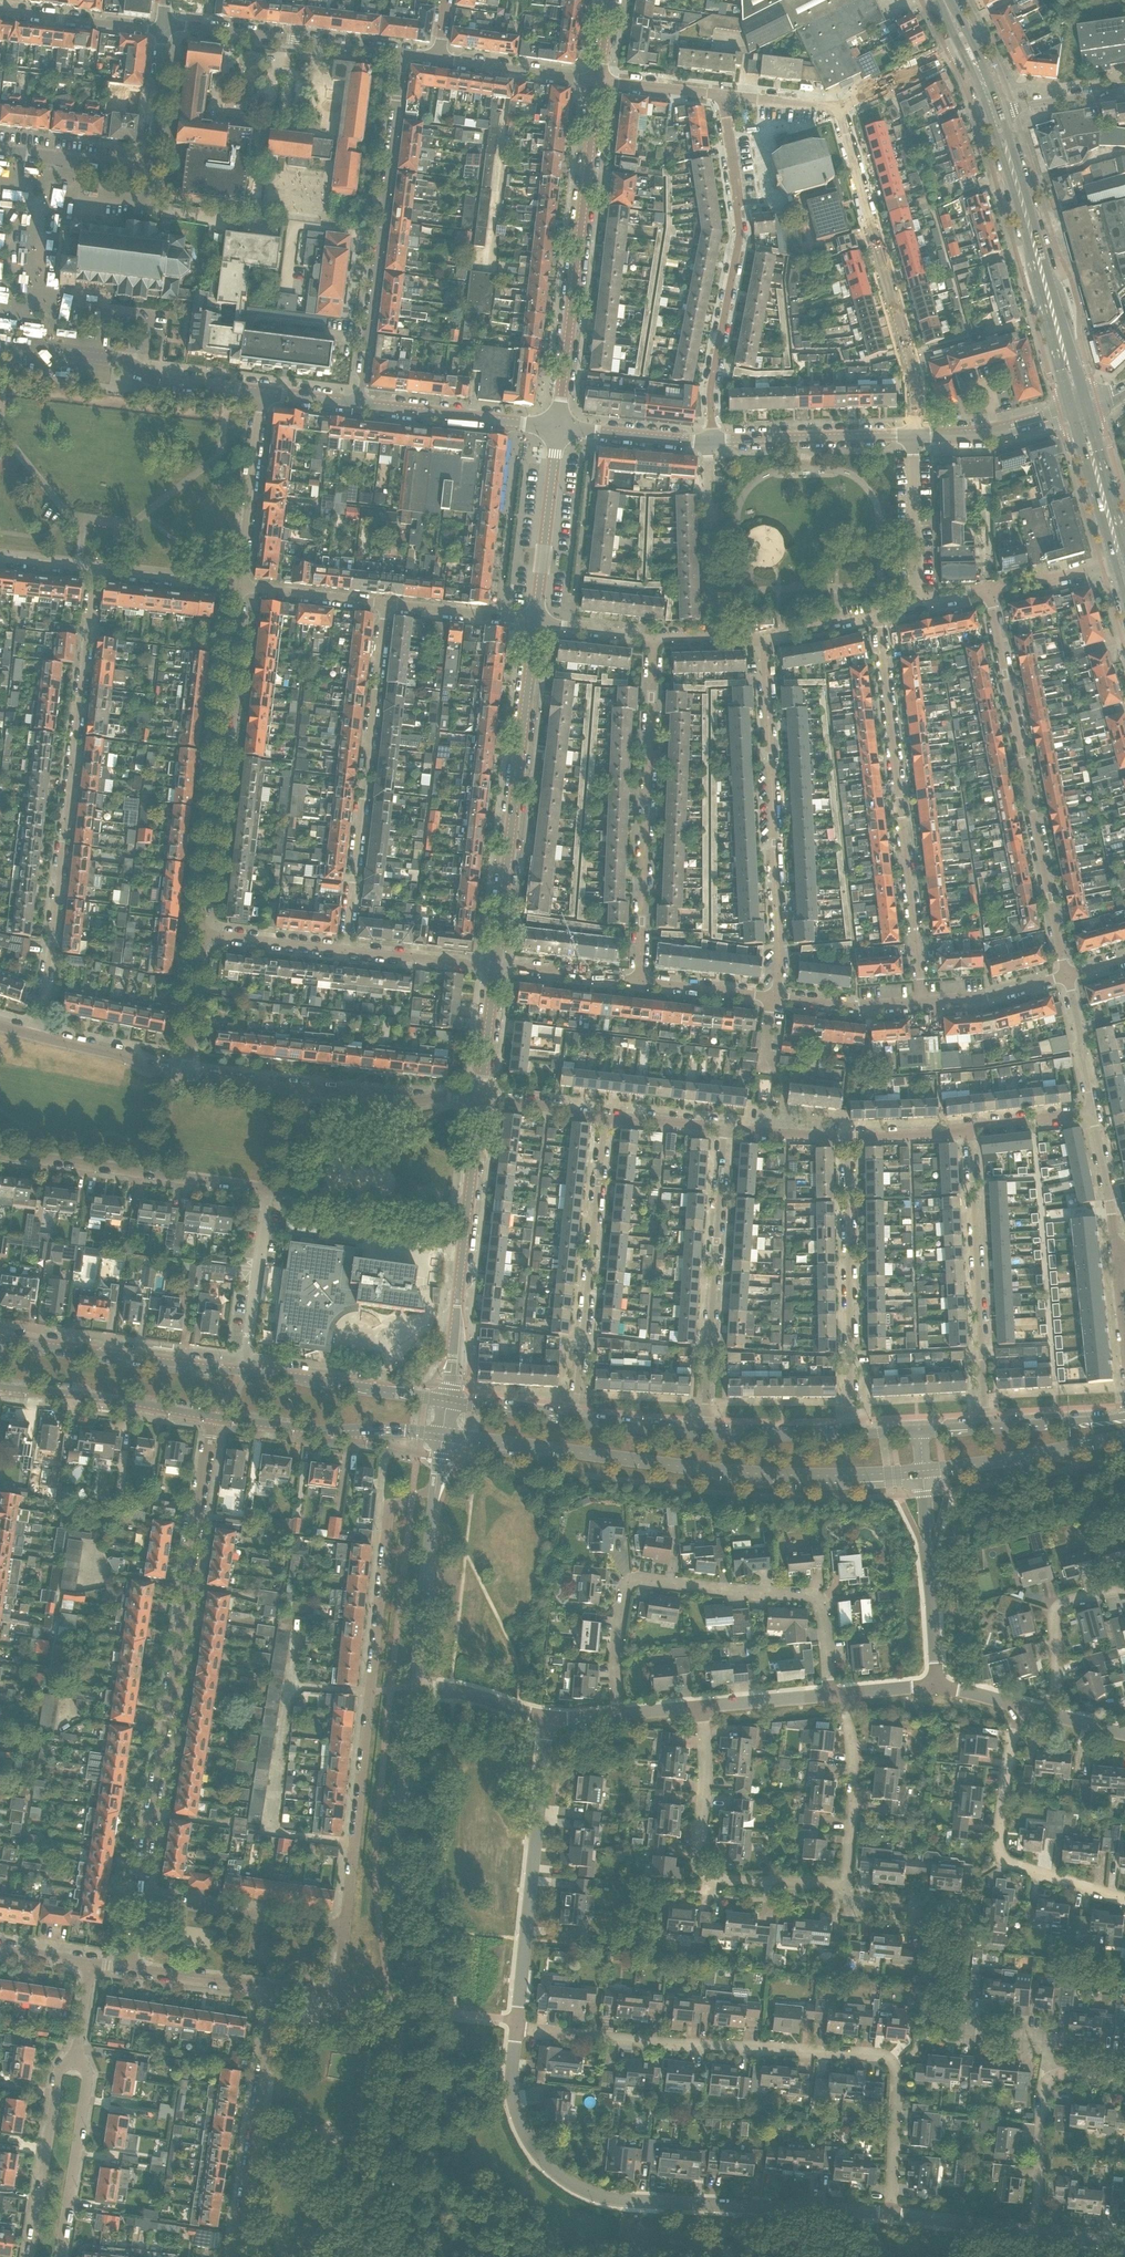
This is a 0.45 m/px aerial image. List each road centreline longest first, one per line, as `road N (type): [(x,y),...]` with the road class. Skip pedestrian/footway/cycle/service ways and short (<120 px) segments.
road 1 (residential): [(891,2211),(893,2085),(878,2051),(514,2024)]
road 2 (residential): [(891,2211),(609,2191),(573,2179),(550,2164),(519,2123),(510,2081),(514,2024)]
road 3 (residential): [(702,1706),(699,1867),(709,1876),(841,1881),(850,1846),(848,1691)]
road 4 (residential): [(214,1416),(141,1897)]
road 5 (secondary): [(442,1436),(773,1476),(921,1472)]
road 6 (residential): [(95,570),(35,1036)]
road 7 (residential): [(432,1494),(389,1511),(342,1921)]
road 8 (residential): [(618,1713),(622,1588),(638,1578),(819,1598),(830,1693)]
road 9 (residential): [(1067,974),(991,594)]
road 10 (residential): [(876,617),(925,1000)]
road 11 (residential): [(775,997),(781,962),(760,636)]
road 12 (residential): [(401,55),(358,404)]
road 13 (residential): [(206,934),(202,919),(241,586)]
road 14 (residential): [(385,602),(343,950)]
road 15 (tertiary): [(557,428),(599,82)]
road 16 (residential): [(709,441),(710,392),(739,237),(724,96)]
road 17 (tertiary): [(495,965),(535,621)]
road 18 (residential): [(639,980),(653,635)]
road 19 (residential): [(839,108),(906,353),(915,437)]
road 20 (unclassified): [(409,2003),(396,1842),(413,1687)]
road 21 (residential): [(605,1115),(577,1423)]
road 22 (residential): [(706,1435),(718,1127)]
road 23 (residential): [(514,2024),(550,1721)]
road 24 (tertiary): [(446,1403),(480,1100)]
road 25 (residential): [(986,1429),(969,1130)]
road 26 (residential): [(846,1138),(852,1434)]
road 27 (residential): [(1124,1898),(999,1862),(1019,1708)]
road 28 (residential): [(269,1189),(0,1154)]
road 29 (residential): [(235,2256),(272,1988)]
road 30 (tertiary): [(261,392),(0,346)]
road 31 (unclassified): [(369,2256),(409,2003)]
road 32 (secondary): [(244,1372),(0,1340)]
road 33 (residential): [(162,28),(401,55)]
road 34 (secondary): [(214,1416),(321,1432),(442,1436)]
road 35 (unclassified): [(933,1689),(921,1472)]
road 36 (secondary): [(0,1387),(214,1416)]
road 37 (primary): [(1068,361),(1010,162)]
road 38 (secondary): [(921,1472),(1124,1436)]
road 39 (tertiary): [(709,441),(915,437)]
road 40 (residential): [(74,2061),(60,2071),(29,2256)]
road 41 (secondary): [(446,1403),(244,1372)]
road 42 (residential): [(342,1921),(141,1897)]
road 43 (residential): [(59,2256),(86,2080),(74,2061)]
road 44 (tertiary): [(557,428),(358,404)]
road 45 (residential): [(709,441),(714,637)]
road 46 (residential): [(241,586),(261,392)]
road 47 (tertiary): [(535,621),(557,428)]
road 48 (unclassified): [(413,1687),(432,1494)]
road 49 (residential): [(244,1372),(269,1189)]
road 50 (residential): [(480,1100),(299,1090)]
road 51 (residential): [(1055,1718),(1056,1618),(1064,1604),(1124,1589)]
road 52 (residential): [(920,609),(915,437)]
road 53 (residential): [(599,82),(437,59)]
road 54 (residential): [(162,28),(0,12)]
road 55 (tertiary): [(915,437),(993,432),(1075,413)]
road 56 (residential): [(1030,2238),(1041,2079)]
road 57 (residential): [(186,1075),(35,1036)]
road 58 (residential): [(495,965),(343,950)]
road 59 (tertiary): [(709,441),(557,428)]
road 60 (residential): [(535,621),(385,602)]
road 61 (residential): [(925,1000),(775,997)]
road 62 (residential): [(148,167),(0,150)]
road 63 (residential): [(241,586),(95,570)]
road 64 (secondary): [(852,1434),(706,1435)]
road 65 (residential): [(1092,1117),(1067,974)]
road 66 (residential): [(1067,974),(987,996),(925,1000)]
road 67 (residential): [(385,602),(241,586)]
road 68 (residential): [(639,980),(495,965)]
road 69 (residential): [(272,1988),(130,1967)]
road 70 (residential): [(186,1075),(206,934)]
road 71 (residential): [(1030,2238),(891,2211)]
road 72 (residential): [(1119,1256),(1092,1117)]
road 73 (residential): [(413,1687),(550,1721)]
road 74 (residential): [(148,167),(162,28)]
road 75 (secondary): [(1124,1416),(986,1429)]
road 76 (residential): [(343,950),(206,934)]
road 77 (residential): [(991,594),(1124,565)]
road 78 (residential): [(839,108),(963,52)]
road 79 (tertiary): [(480,1100),(495,965)]
road 80 (residential): [(771,996),(639,980)]
road 81 (secondary): [(577,1423),(446,1403)]
road 82 (secondary): [(706,1435),(577,1423)]
road 83 (residential): [(702,1706),(830,1693)]
road 84 (residential): [(846,1138),(718,1127)]
road 85 (residential): [(605,1115),(480,1100)]
road 86 (residential): [(724,96),(599,82)]
road 87 (residential): [(1000,109),(1124,90)]
road 88 (residential): [(1092,1117),(969,1130)]
road 89 (residential): [(969,1130),(846,1138)]

